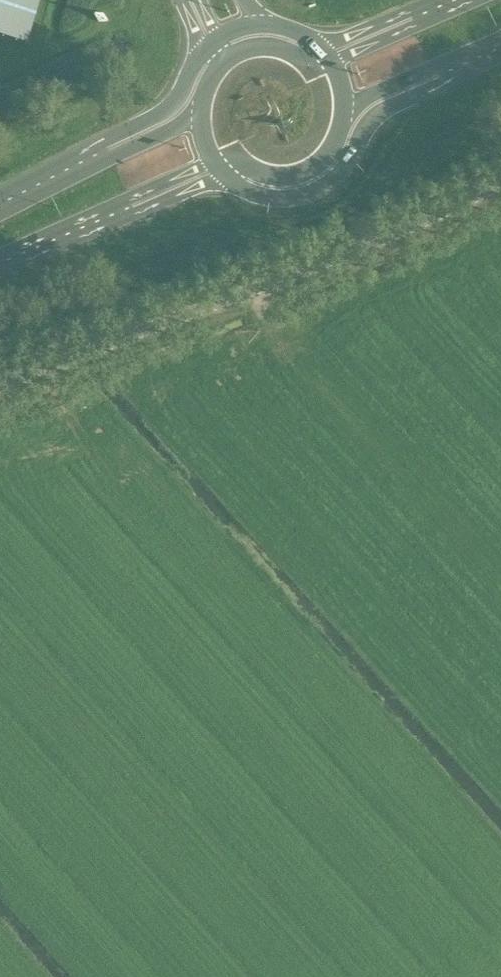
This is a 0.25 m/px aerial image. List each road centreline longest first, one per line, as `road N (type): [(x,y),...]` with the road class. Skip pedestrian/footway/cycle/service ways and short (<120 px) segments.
road 1 (unclassified): [(0,386),(283,279),(500,181)]
road 2 (primary): [(233,182),(272,197),(314,191),(347,164),(371,122),(439,75)]
road 3 (primary): [(214,164),(237,156),(265,174),(298,175),(326,159),(346,114)]
road 4 (primary): [(0,266),(129,208)]
road 5 (primary): [(197,60),(171,108),(109,149)]
road 6 (primary): [(109,149),(0,205)]

